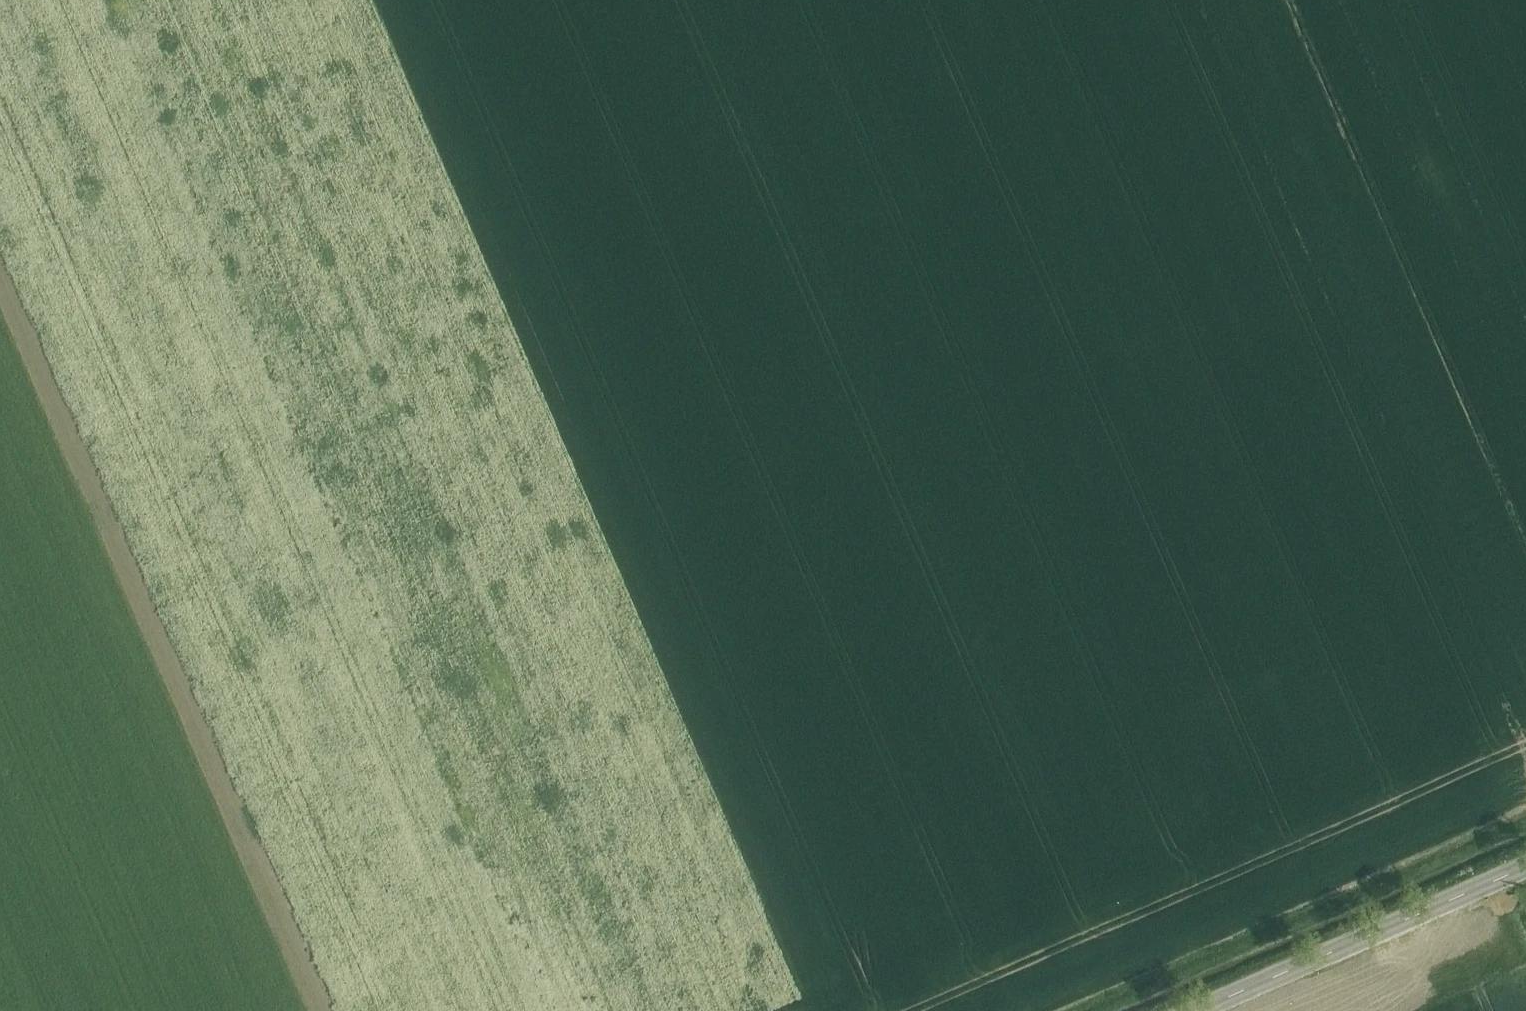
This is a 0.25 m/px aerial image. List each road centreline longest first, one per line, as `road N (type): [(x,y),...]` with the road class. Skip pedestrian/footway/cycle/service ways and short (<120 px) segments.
road 1 (tertiary): [(1198,1010),(1525,868)]

